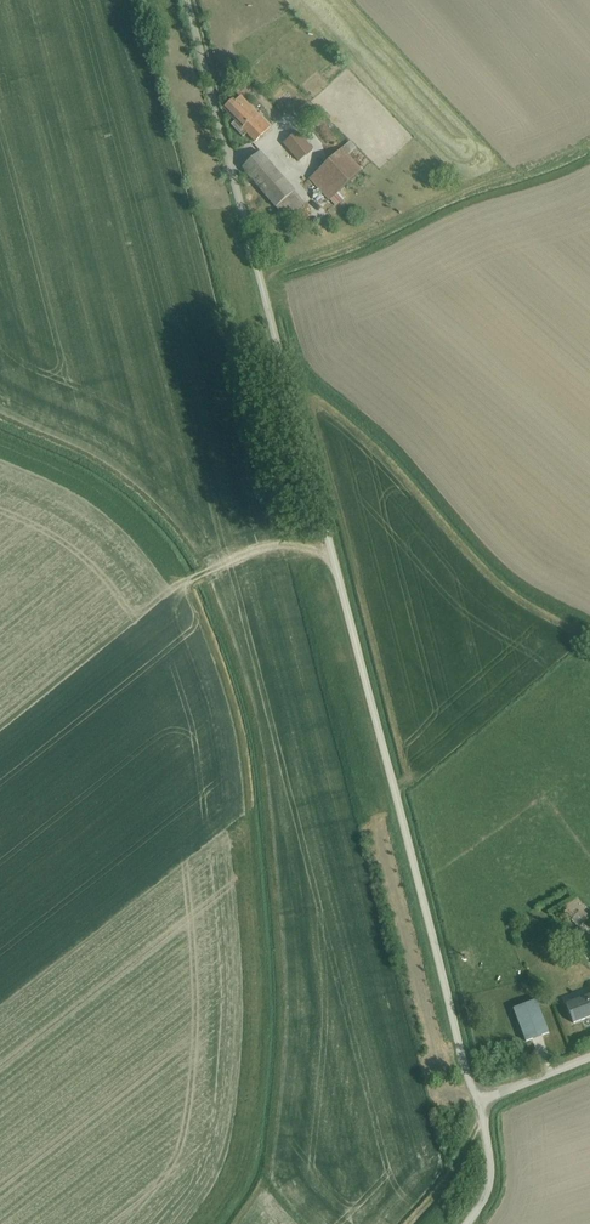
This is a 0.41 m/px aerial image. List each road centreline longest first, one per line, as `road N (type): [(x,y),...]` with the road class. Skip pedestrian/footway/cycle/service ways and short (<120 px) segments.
road 1 (unclassified): [(186,0),(461,1049),(481,1102)]
road 2 (unclassified): [(481,1102),(490,1181),(467,1223)]

